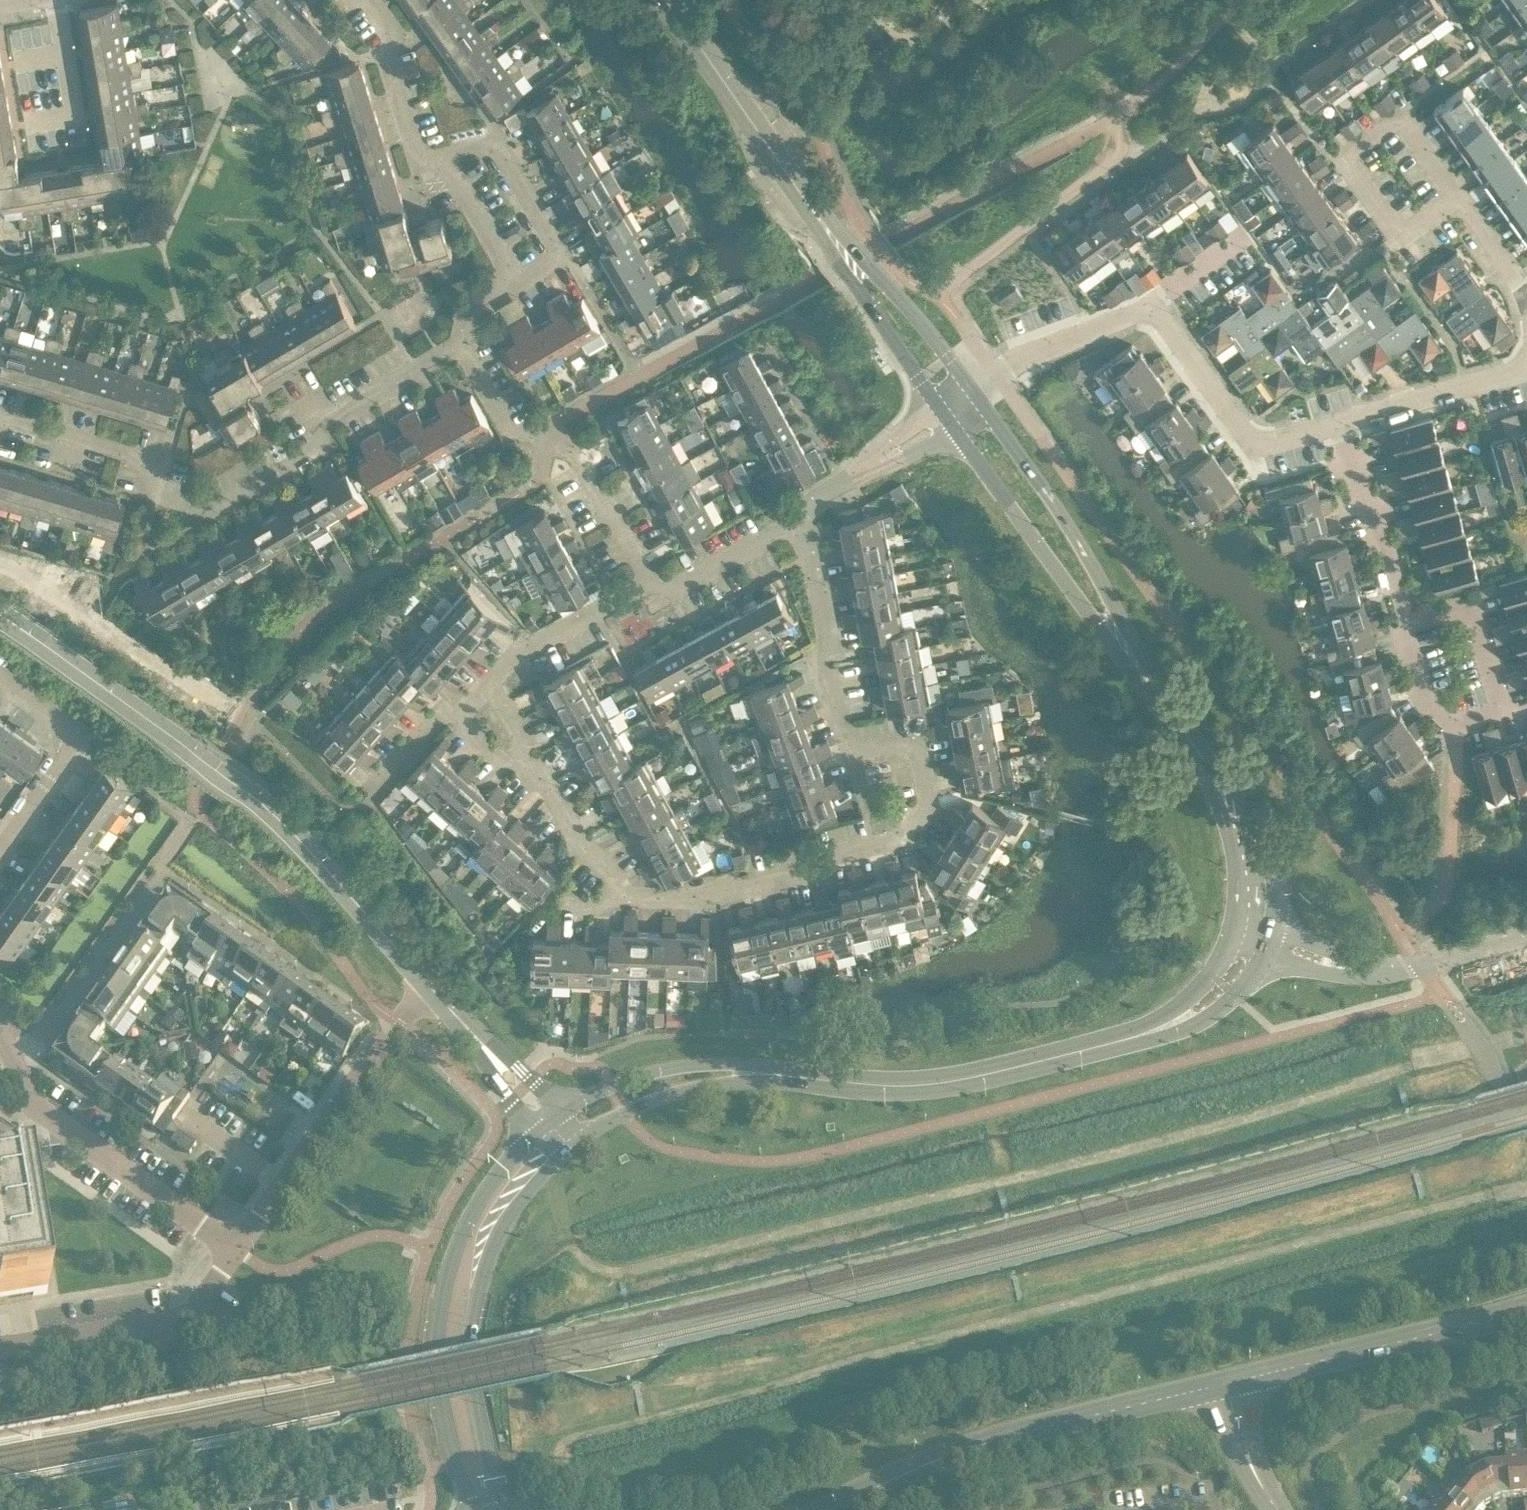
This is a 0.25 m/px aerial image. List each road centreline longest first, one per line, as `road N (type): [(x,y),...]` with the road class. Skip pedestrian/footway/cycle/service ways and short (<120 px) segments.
road 1 (residential): [(806,518),(827,640),(816,658),(853,759),(921,744),(931,798),(902,839),(833,855),(813,870),(699,895),(620,893)]
road 2 (secondary): [(1253,936),(1259,873),(1236,807),(959,407)]
road 3 (tertiary): [(0,615),(246,790),(433,988)]
road 4 (residential): [(0,426),(14,420),(131,454),(161,494),(214,509),(316,446),(330,419),(462,342)]
road 5 (secondary): [(775,1075),(909,1087),(1139,1038),(1194,1013),(1224,986),(1253,936)]
road 6 (secondary): [(959,407),(665,0)]
road 7 (secondary): [(550,1122),(483,1194),(445,1283),(438,1326),(444,1405),(456,1468),(475,1509)]
road 8 (secondary): [(505,1509),(477,1403),(474,1319),(490,1254),(513,1212),(570,1147)]
road 9 (secondary): [(885,1484),(1007,1436),(1228,1384)]
road 10 (residential): [(239,1249),(30,1105),(0,1038)]
road 11 (residential): [(239,1249),(399,1024),(433,988)]
road 12 (secondary): [(1228,1384),(1526,1309)]
road 13 (residential): [(1408,618),(1472,599),(1506,710),(1456,724),(1423,685)]
road 14 (residential): [(1526,934),(1377,969),(1253,936)]
road 15 (residential): [(0,1349),(177,1318),(194,1309),(239,1249)]
road 16 (residential): [(1459,193),(1403,115),(1343,157),(1401,236)]
road 17 (residential): [(1152,303),(1255,445),(1337,421)]
road 18 (residential): [(445,155),(499,141),(564,257),(516,282)]
road 19 (secondary): [(775,1075),(732,1065),(651,1073),(550,1122)]
road 20 (residential): [(0,847),(72,745),(65,720),(0,674)]
road 21 (residential): [(959,407),(1017,360),(1152,303)]
road 22 (secondary): [(570,1147),(663,1096),(775,1075)]
road 23 (residential): [(1337,421),(1354,484),(1376,505),(1408,618)]
road 24 (residential): [(445,155),(419,161),(389,55),(396,31),(374,0)]
road 25 (residential): [(1337,421),(1526,368)]
road 26 (unclassified): [(959,407),(820,495),(806,518)]
road 27 (residential): [(490,681),(519,653),(649,585)]
road 28 (tertiary): [(433,988),(550,1122)]
road 29 (residential): [(649,585),(674,588),(806,518)]
road 30 (residential): [(620,893),(523,758)]
road 31 (residential): [(25,116),(75,108),(57,0)]
road 32 (residential): [(649,585),(569,450)]
road 33 (residential): [(516,282),(445,155)]
road 34 (residential): [(1280,1509),(1242,1444),(1228,1384)]
road 35 (residential): [(533,437),(508,429),(462,342)]
road 36 (residential): [(1526,294),(1459,193)]
road 37 (residential): [(1152,303),(1249,231)]

